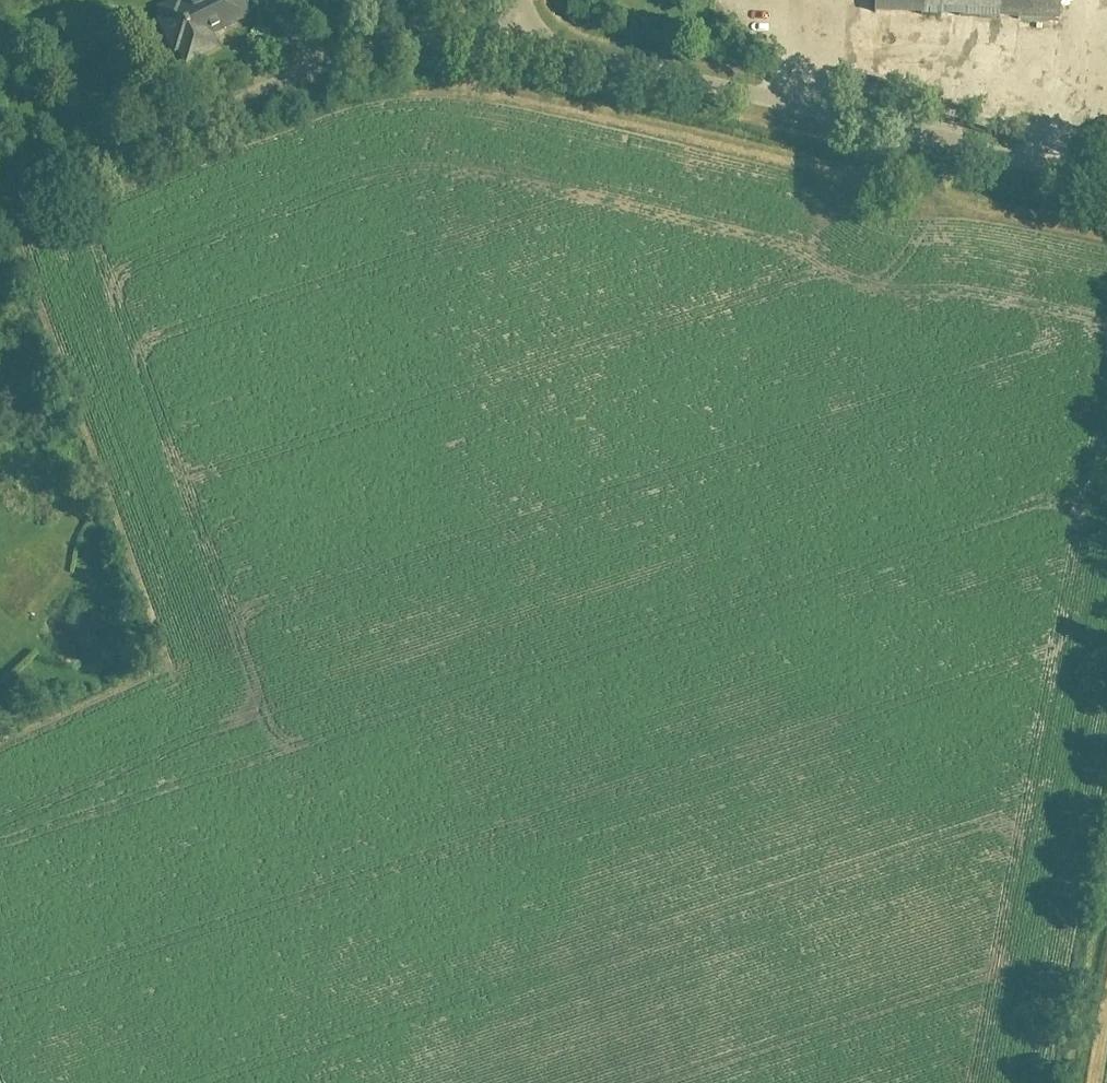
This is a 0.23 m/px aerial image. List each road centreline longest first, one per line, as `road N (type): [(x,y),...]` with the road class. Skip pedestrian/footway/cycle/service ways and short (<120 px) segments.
road 1 (unclassified): [(1106,180),(522,46)]
road 2 (unclassified): [(522,46),(389,42),(339,57),(0,221)]

